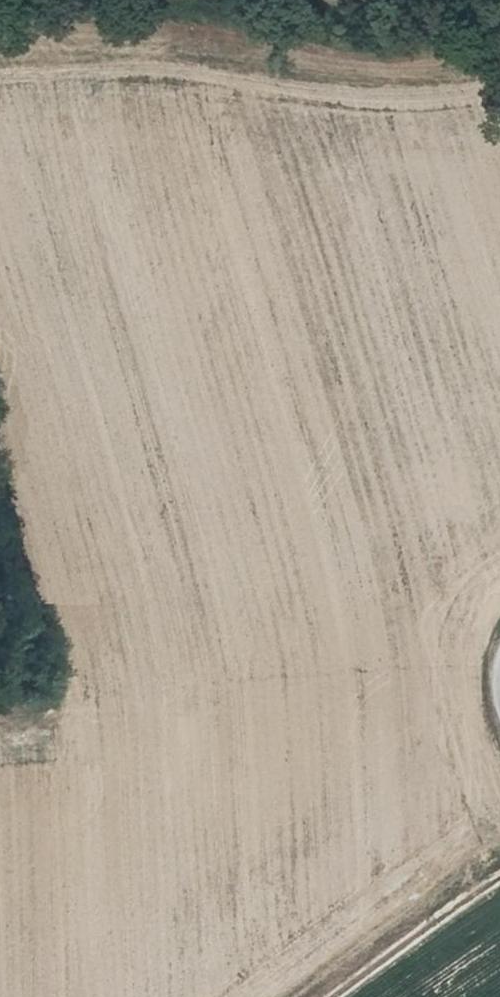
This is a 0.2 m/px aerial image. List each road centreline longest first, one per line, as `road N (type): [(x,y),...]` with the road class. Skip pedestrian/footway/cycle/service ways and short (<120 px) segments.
road 1 (track): [(332,996),(499,875)]

